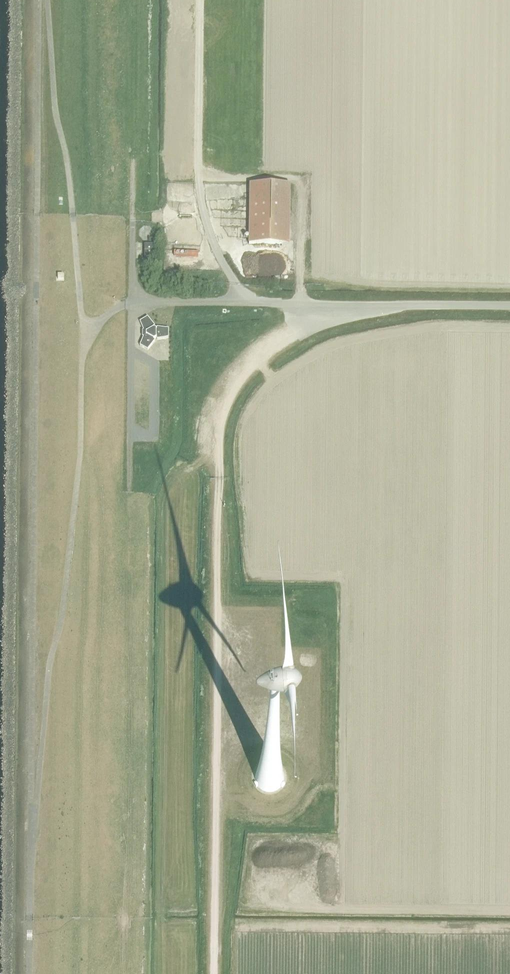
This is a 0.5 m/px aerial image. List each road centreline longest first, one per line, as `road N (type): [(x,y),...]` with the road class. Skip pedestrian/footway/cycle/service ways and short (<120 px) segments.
road 1 (unclassified): [(30,832),(39,0)]
road 2 (unclassified): [(30,832),(80,450),(82,335)]
road 3 (unclassified): [(82,335),(132,301),(509,305)]
road 4 (unclassified): [(82,335),(47,0)]
road 5 (unclassified): [(29,973),(30,832)]

